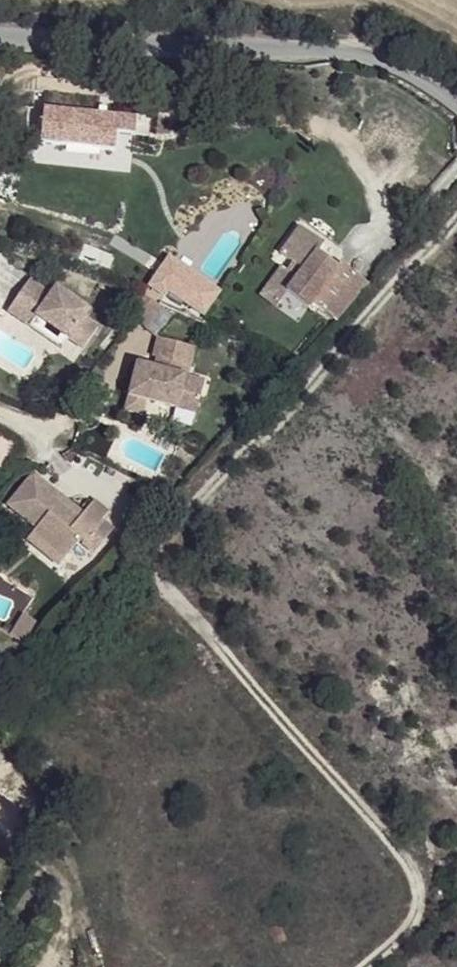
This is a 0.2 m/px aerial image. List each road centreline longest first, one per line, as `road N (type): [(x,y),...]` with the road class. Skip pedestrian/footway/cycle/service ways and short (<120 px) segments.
road 1 (residential): [(456,212),(285,413),(175,524),(159,559),(168,585),(420,874),(425,909),(413,931),(369,966)]
road 2 (residential): [(0,33),(326,49),(374,58),(433,81),(456,109)]

